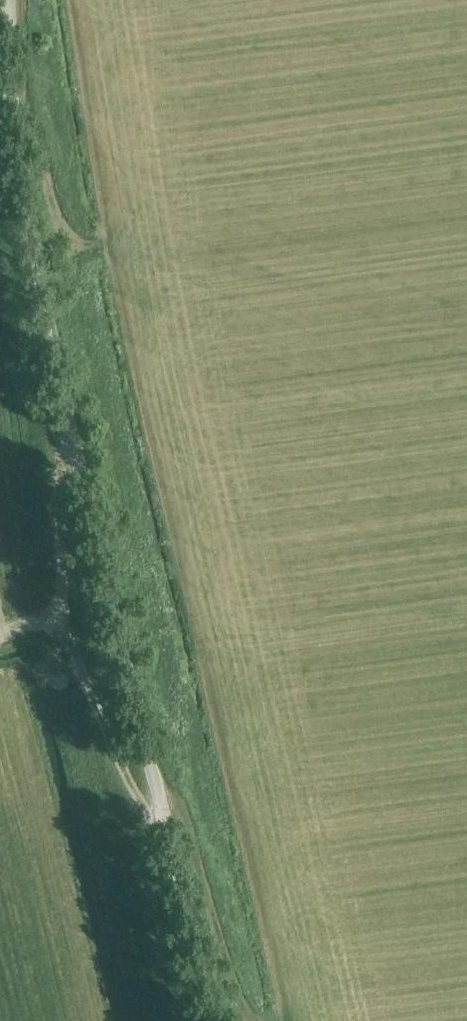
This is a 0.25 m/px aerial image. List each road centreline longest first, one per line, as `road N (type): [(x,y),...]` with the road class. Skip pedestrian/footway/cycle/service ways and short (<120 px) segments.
road 1 (unclassified): [(214,1020),(70,429),(0,38)]
road 2 (track): [(25,681),(79,668),(120,765),(170,846)]
road 3 (track): [(79,668),(60,561),(58,500),(70,429)]
road 4 (track): [(102,249),(68,236),(58,219),(7,83)]

